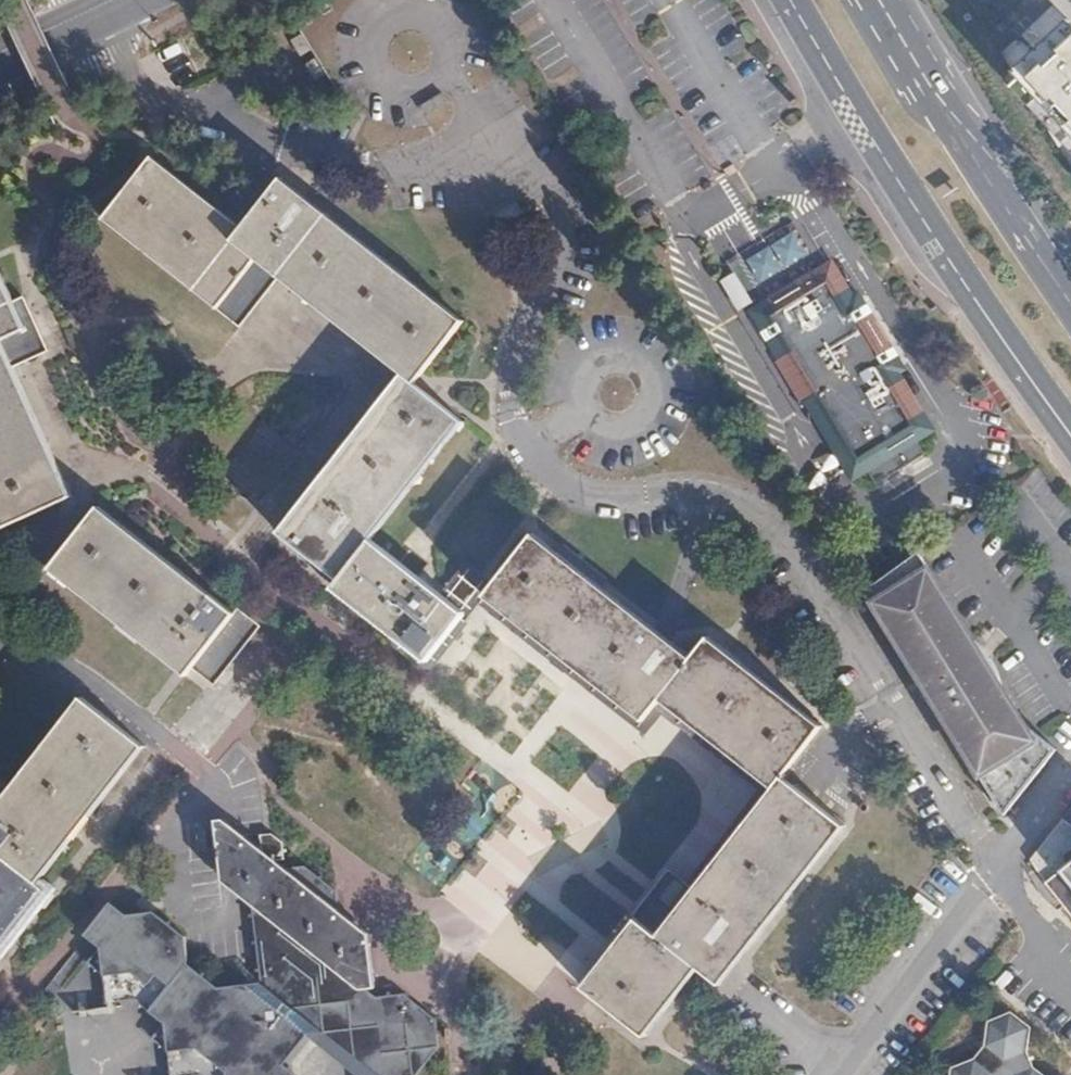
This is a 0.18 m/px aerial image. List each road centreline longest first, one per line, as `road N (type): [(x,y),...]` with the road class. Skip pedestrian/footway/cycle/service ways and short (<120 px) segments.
road 1 (secondary): [(789,0),(860,124),(1070,433)]
road 2 (secondary): [(1070,293),(881,0)]
road 3 (tertiary): [(131,0),(0,60)]

